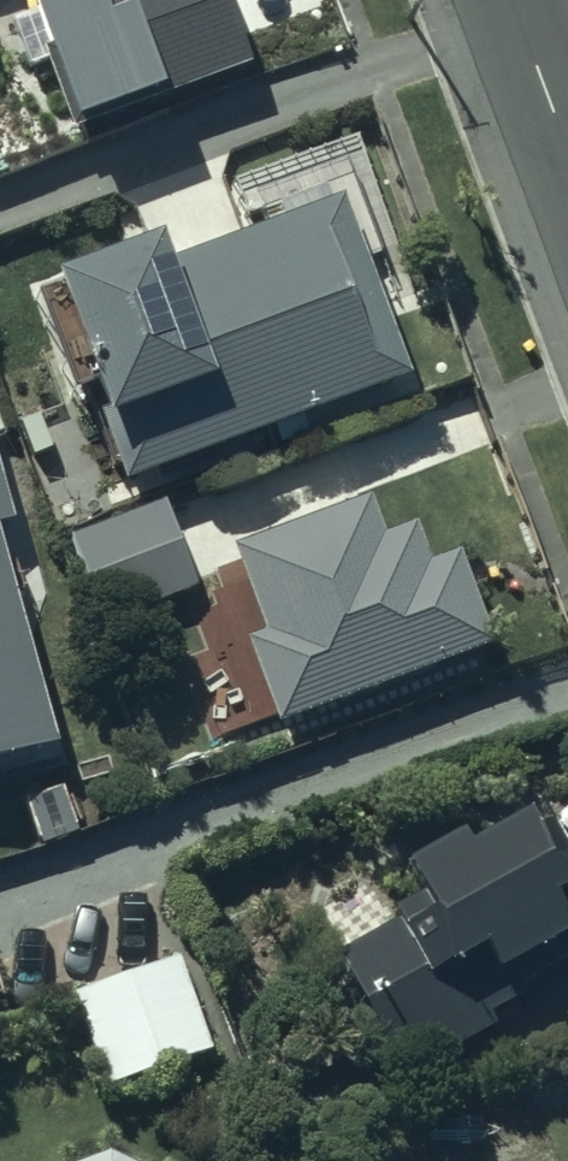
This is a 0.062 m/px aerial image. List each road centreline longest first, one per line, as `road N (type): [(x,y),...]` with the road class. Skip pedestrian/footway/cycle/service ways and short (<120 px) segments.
road 1 (residential): [(514,0),(567,149)]

